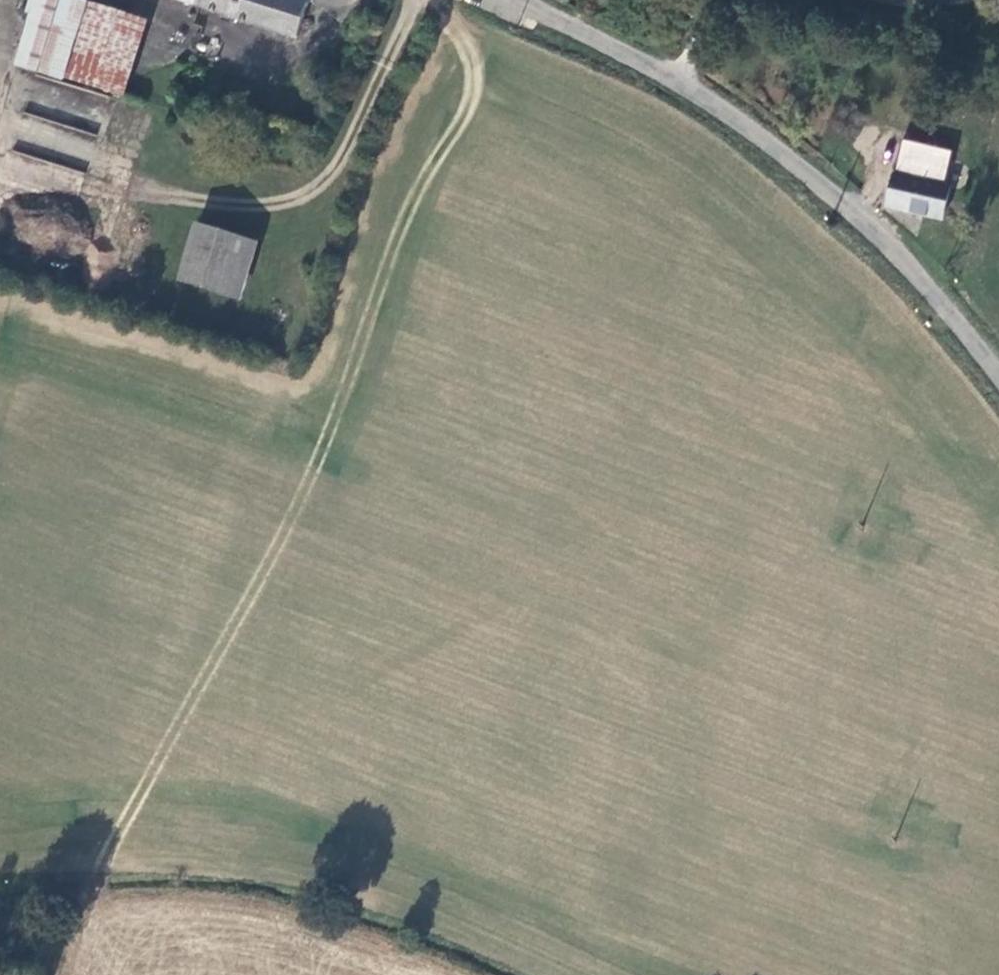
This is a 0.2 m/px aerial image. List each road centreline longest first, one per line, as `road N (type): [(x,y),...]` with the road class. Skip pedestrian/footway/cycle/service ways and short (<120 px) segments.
road 1 (unclassified): [(516,0),(676,79),(748,126),(845,203),(957,315),(998,369)]
road 2 (track): [(411,0),(343,153),(319,185),(290,199),(244,203),(190,197),(92,164)]

